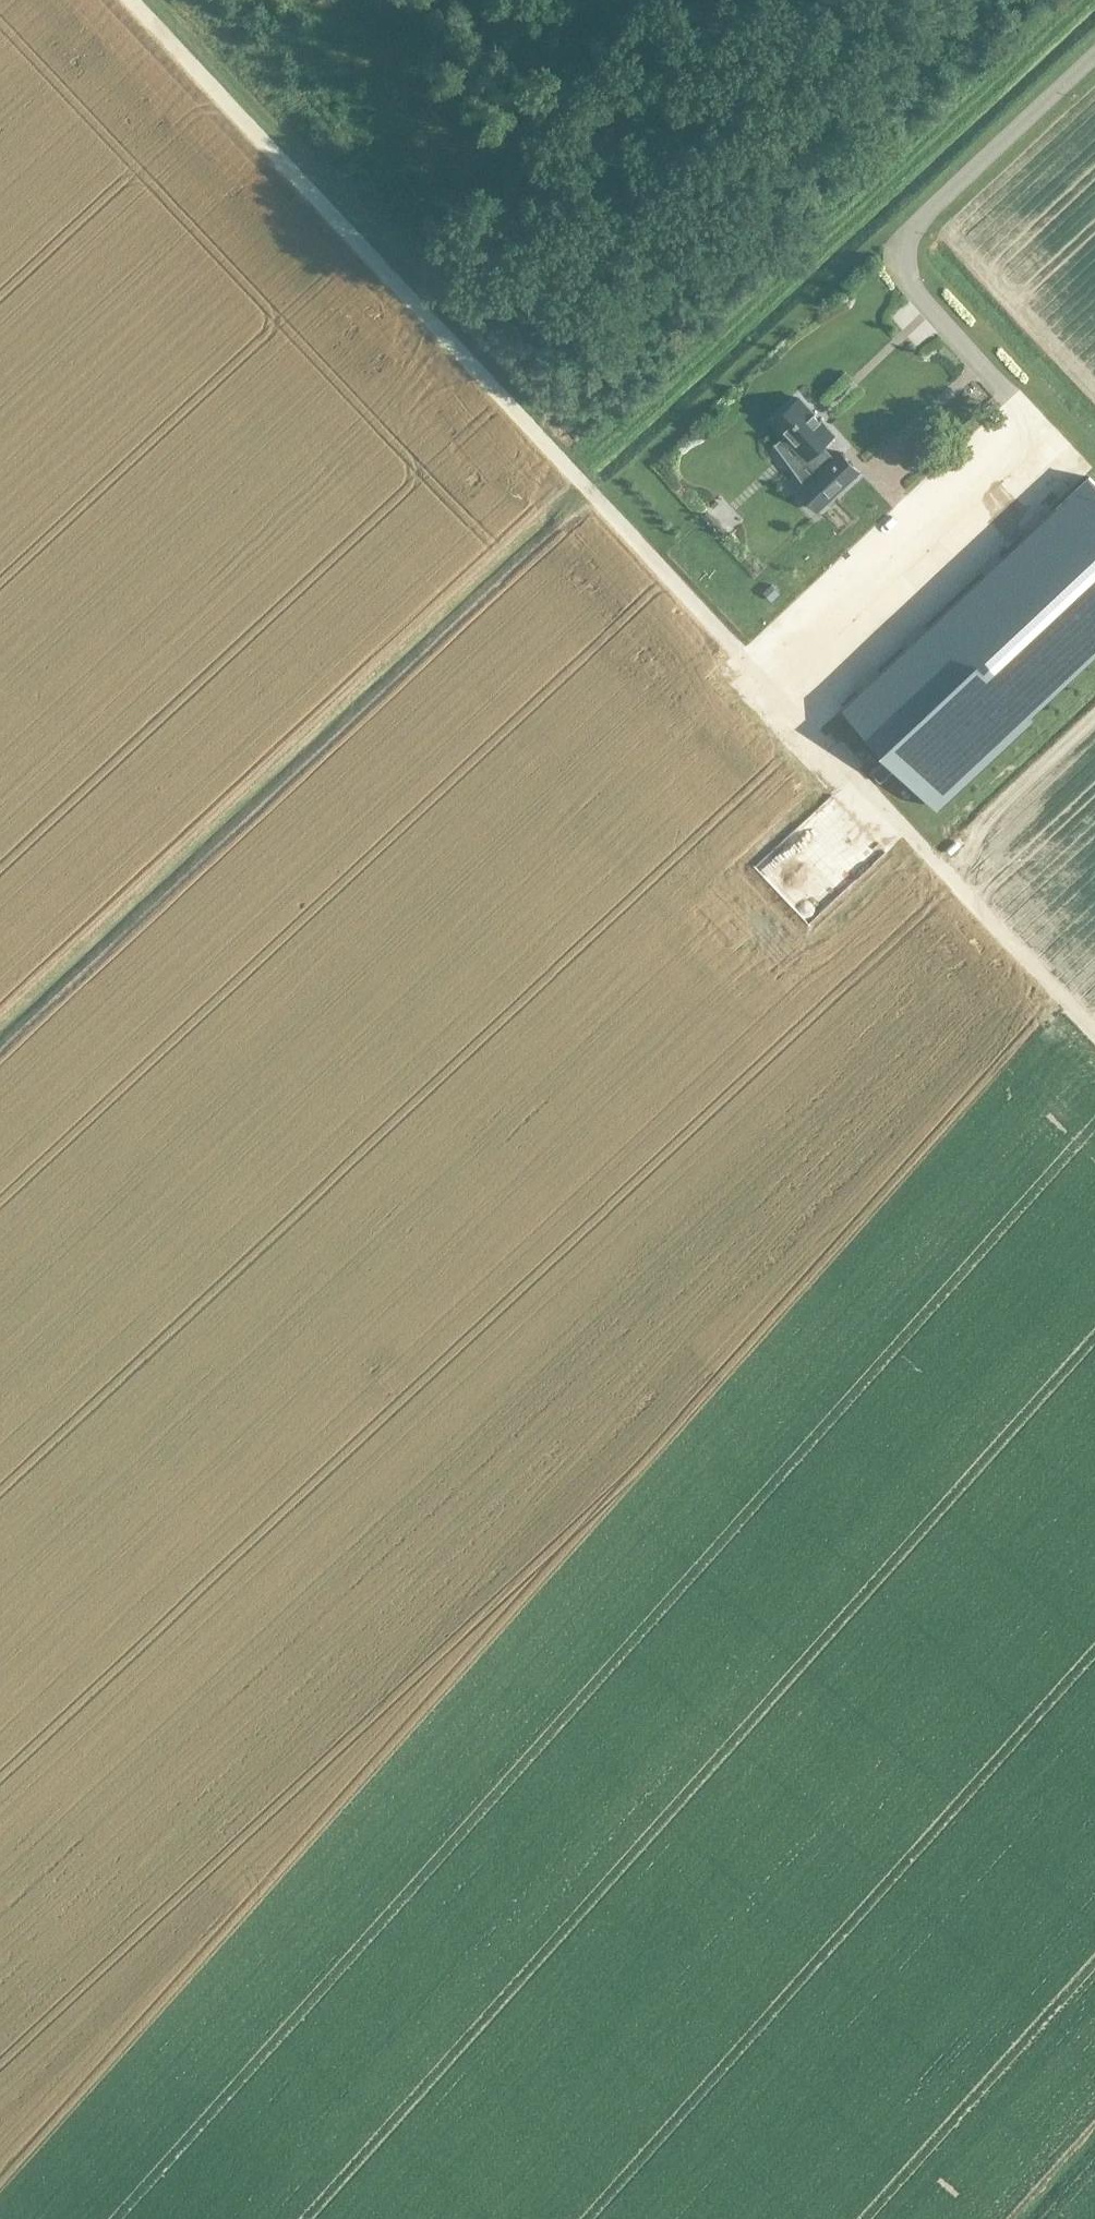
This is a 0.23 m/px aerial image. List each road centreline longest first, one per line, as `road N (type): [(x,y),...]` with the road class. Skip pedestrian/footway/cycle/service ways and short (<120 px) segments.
road 1 (unclassified): [(1094,55),(919,222),(911,284),(976,363)]

